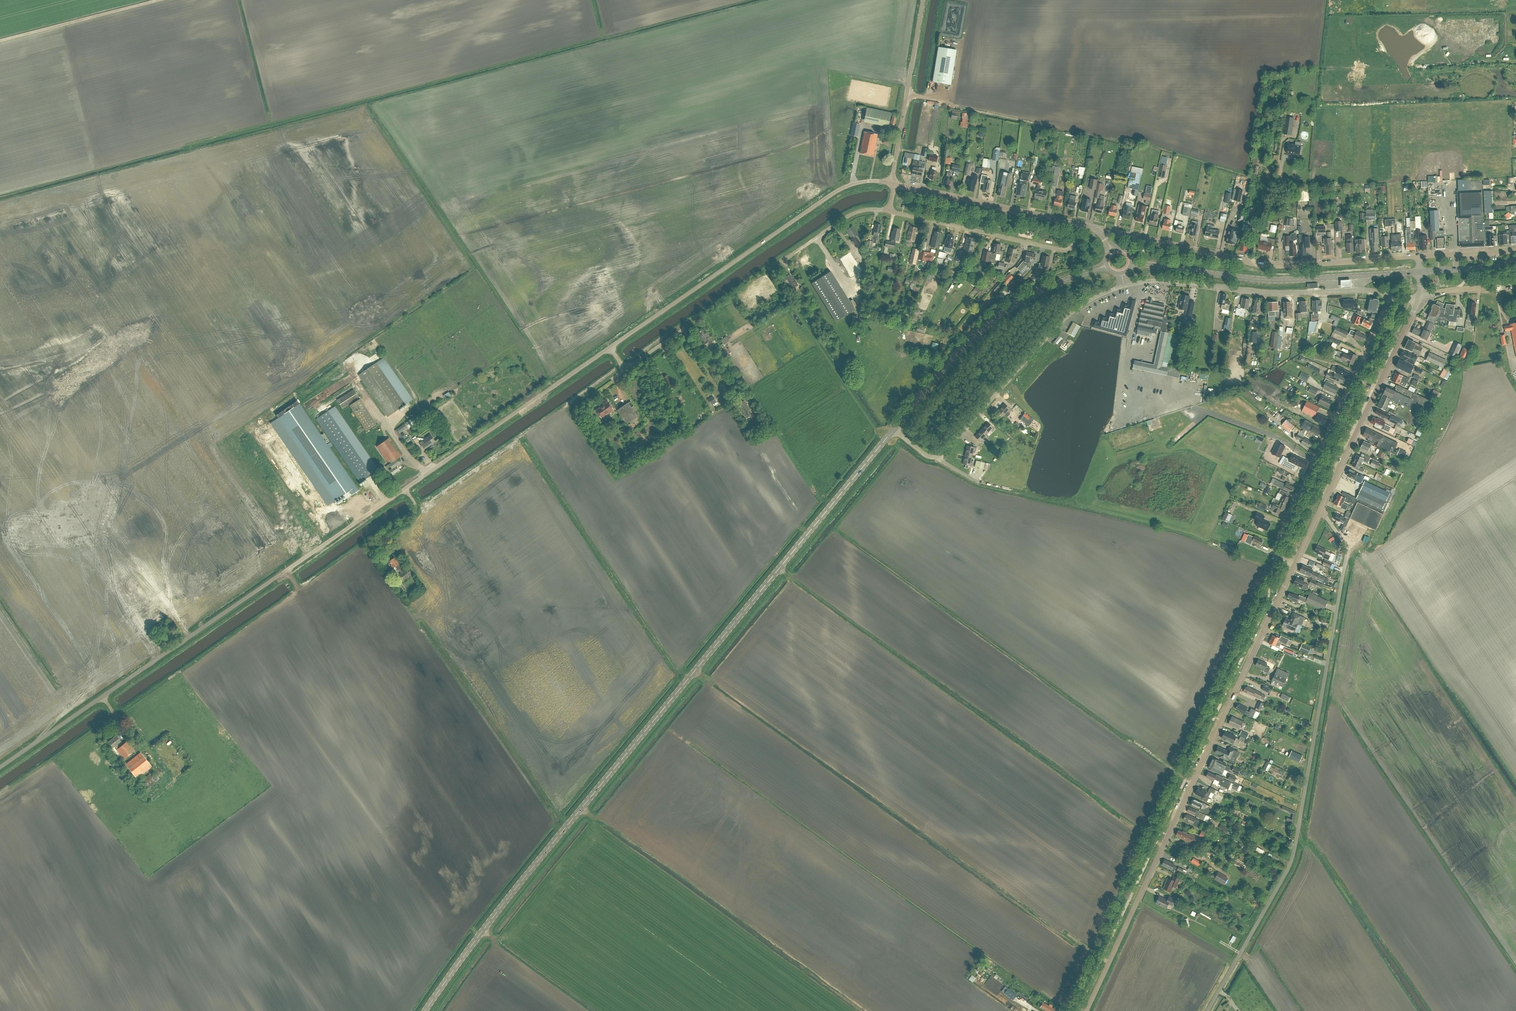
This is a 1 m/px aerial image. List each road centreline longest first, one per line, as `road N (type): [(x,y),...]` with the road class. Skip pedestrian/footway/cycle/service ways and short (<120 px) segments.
road 1 (secondary): [(425,1010),(556,839),(893,430)]
road 2 (unclassified): [(0,767),(611,346)]
road 3 (unclassified): [(1207,1010),(1294,853),(1346,550),(1320,509)]
road 4 (unclassified): [(1086,1010),(1294,564)]
road 5 (unclassified): [(611,346),(829,195),(861,182),(891,183)]
road 6 (residential): [(1419,256),(1262,265),(1111,231)]
road 7 (residential): [(1294,564),(1276,545),(1389,302)]
road 8 (secondary): [(1131,262),(1264,279),(1419,272)]
road 9 (secondary): [(893,430),(992,320),(1106,264)]
road 10 (residential): [(1126,285),(1364,289),(1389,302)]
road 11 (residential): [(939,459),(1064,320),(1126,285)]
road 12 (unclassified): [(1320,509),(1420,295)]
road 13 (residential): [(1078,224),(1066,250),(888,211)]
road 14 (unclassified): [(895,184),(1078,224)]
road 15 (unclassified): [(891,183),(923,0)]
road 16 (residential): [(888,211),(856,212),(779,264)]

